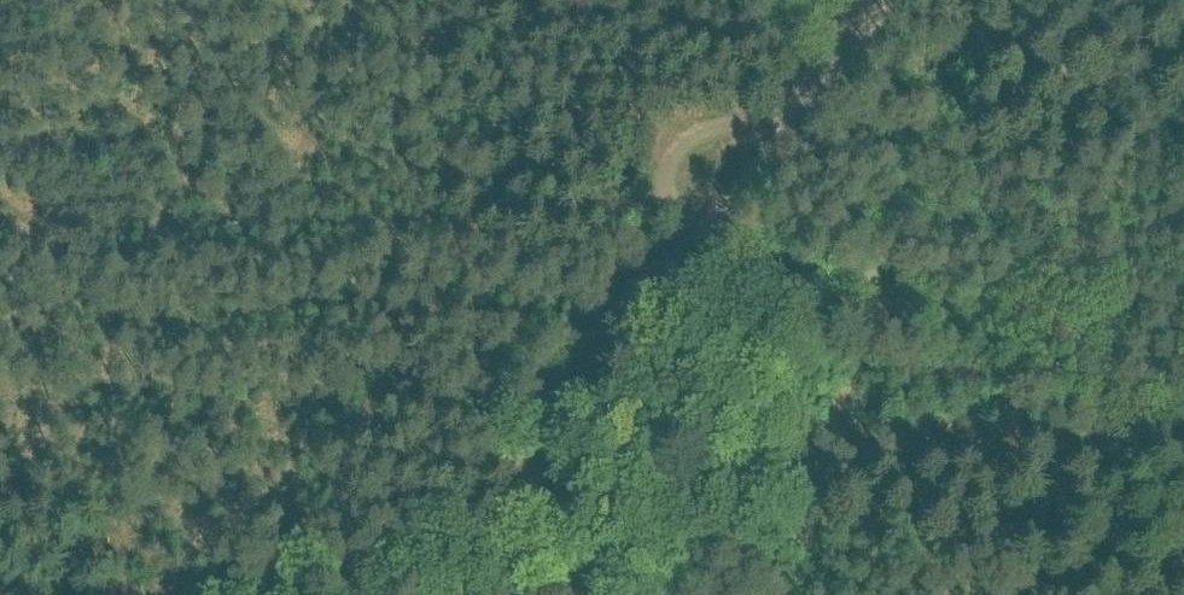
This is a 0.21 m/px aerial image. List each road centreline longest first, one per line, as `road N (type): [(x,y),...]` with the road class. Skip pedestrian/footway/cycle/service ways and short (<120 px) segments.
road 1 (track): [(546,464),(566,402),(717,217)]
road 2 (track): [(546,464),(586,594)]

